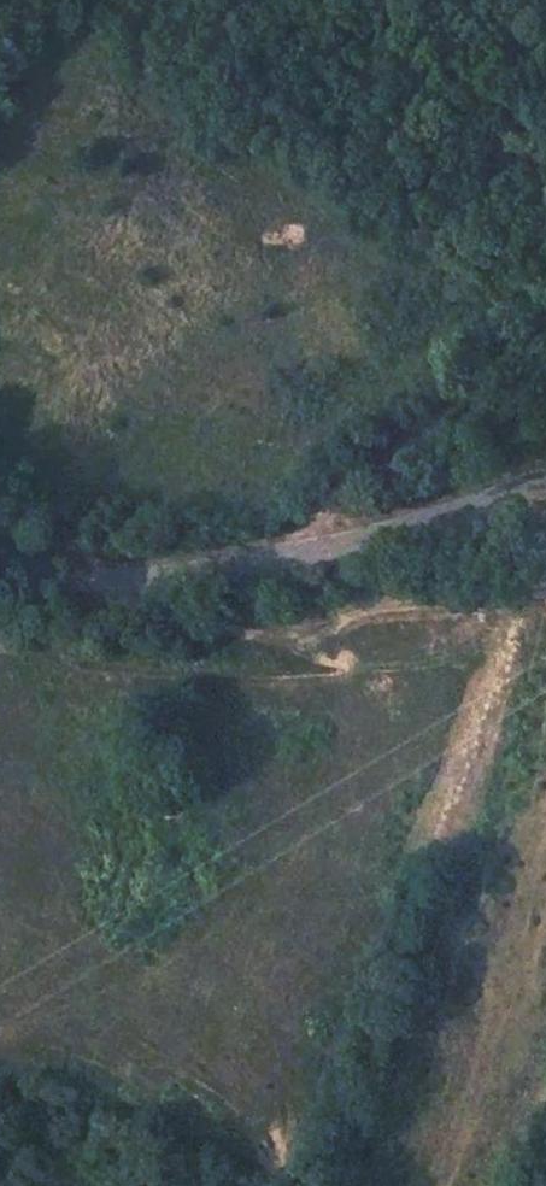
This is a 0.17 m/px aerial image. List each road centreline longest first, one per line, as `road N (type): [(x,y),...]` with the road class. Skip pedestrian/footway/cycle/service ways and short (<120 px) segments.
road 1 (tertiary): [(545,482),(348,542),(112,583),(0,564)]
road 2 (track): [(545,324),(332,498),(301,551)]

